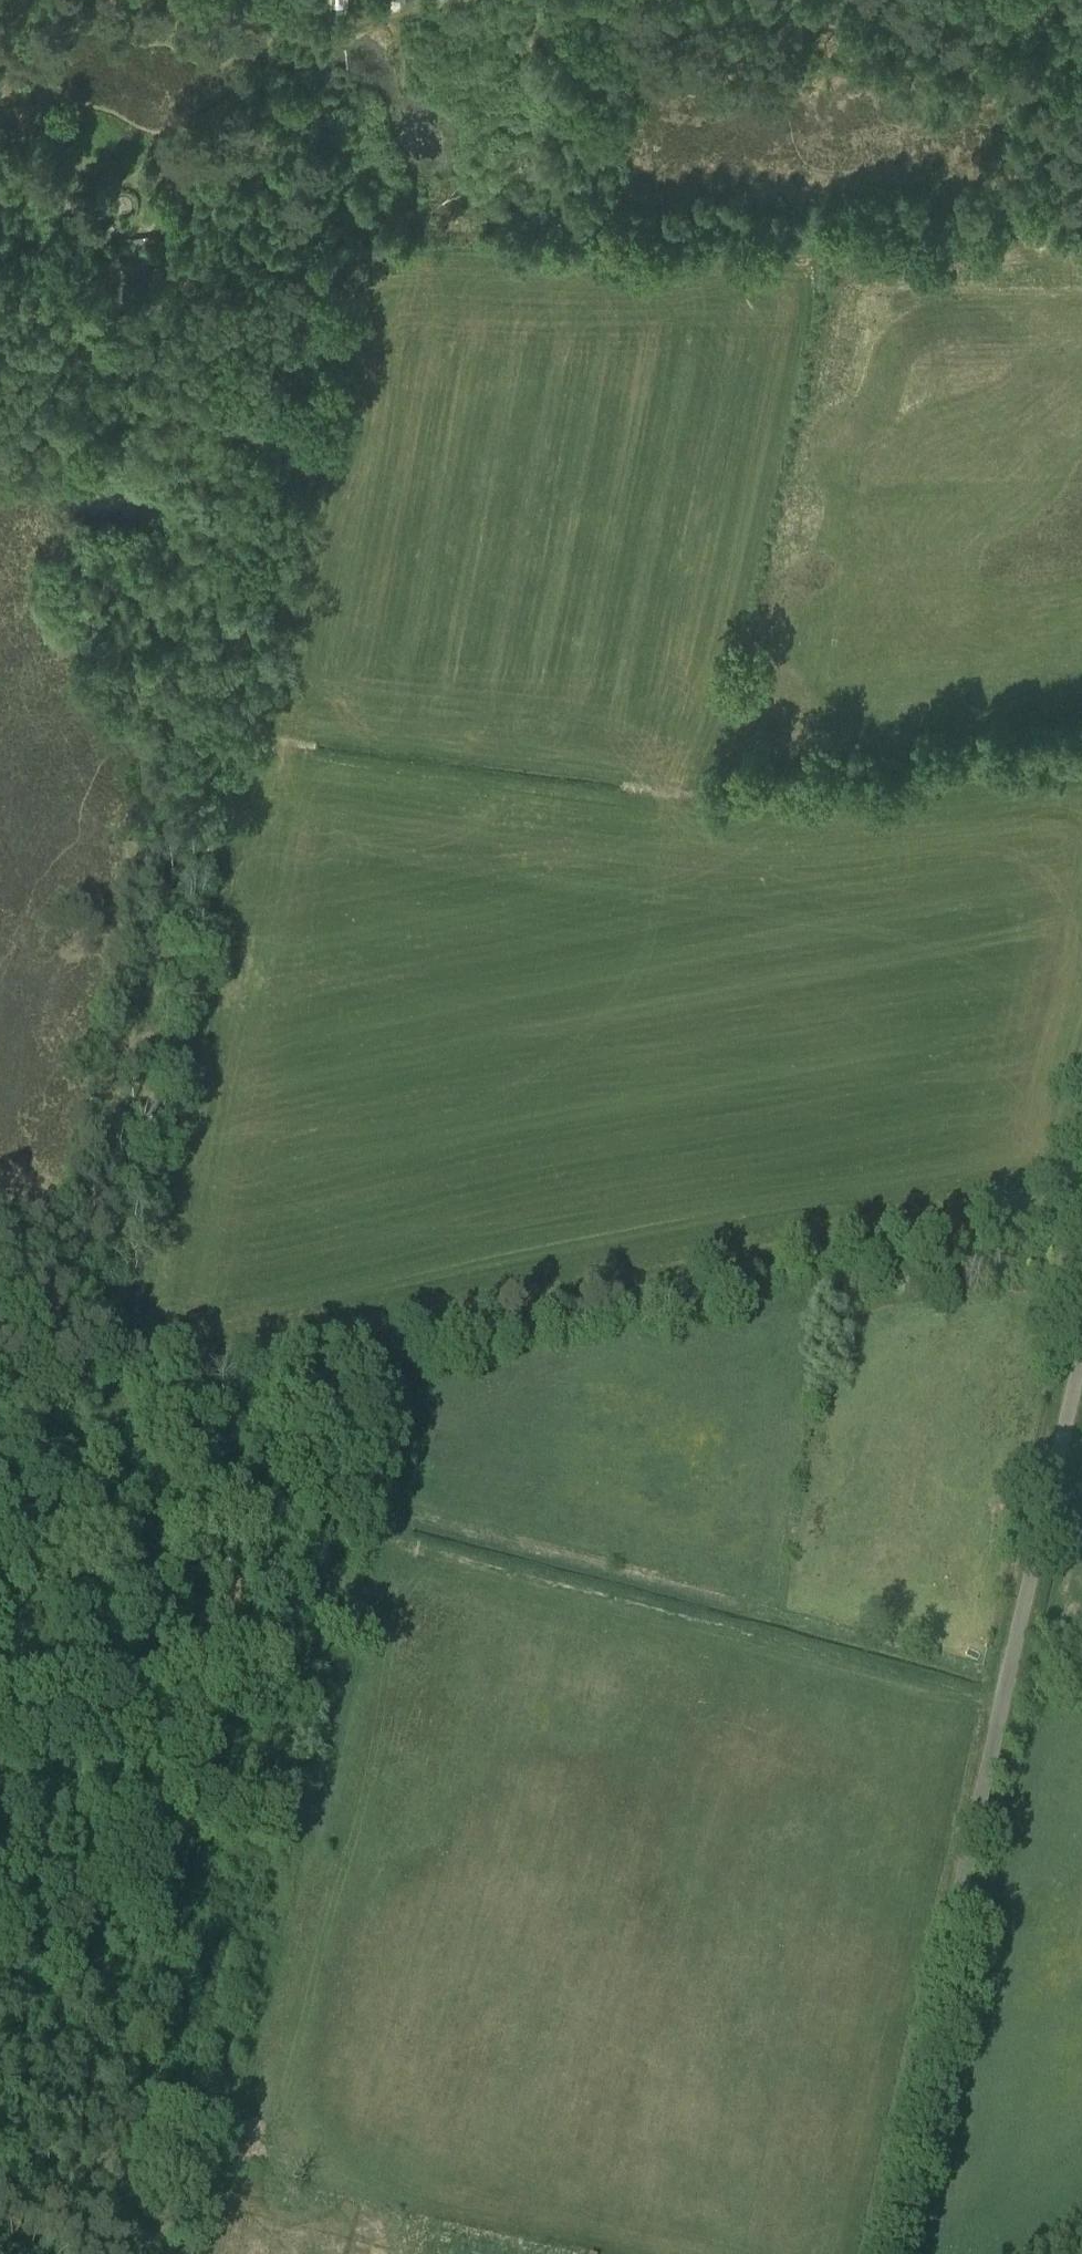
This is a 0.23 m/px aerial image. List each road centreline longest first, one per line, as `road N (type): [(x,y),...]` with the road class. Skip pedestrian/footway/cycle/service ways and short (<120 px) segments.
road 1 (unclassified): [(877,2253),(1081,1345)]
road 2 (track): [(827,0),(1081,54)]
road 3 (track): [(277,63),(305,61),(368,26),(483,0)]

